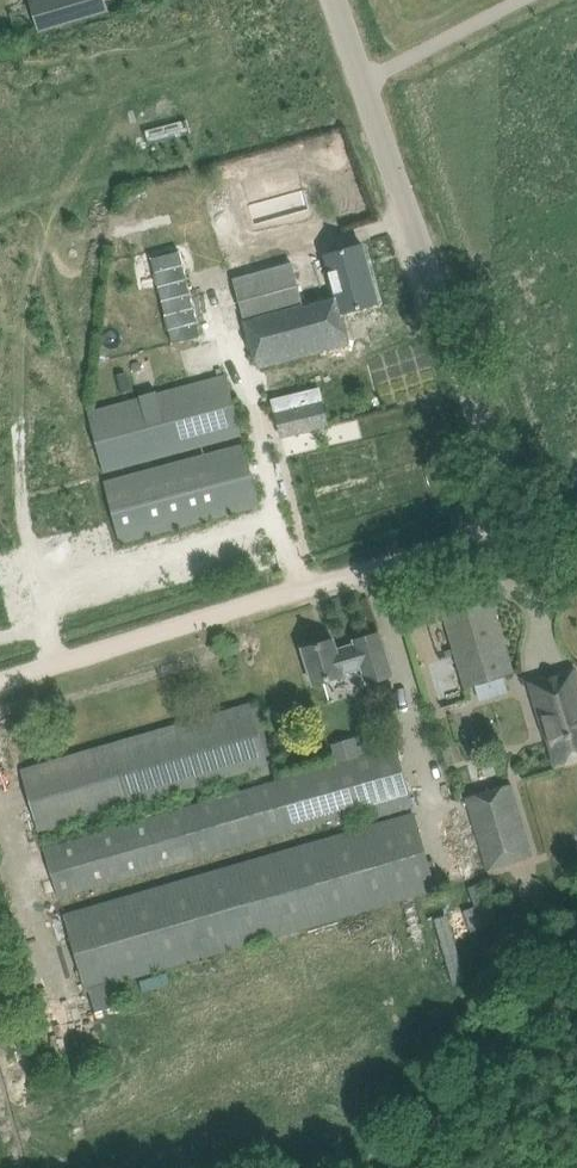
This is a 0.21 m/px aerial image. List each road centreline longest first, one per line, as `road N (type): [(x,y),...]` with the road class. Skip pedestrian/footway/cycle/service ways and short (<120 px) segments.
road 1 (unclassified): [(576,557),(529,516),(494,458),(334,0)]
road 2 (track): [(0,681),(529,516)]

